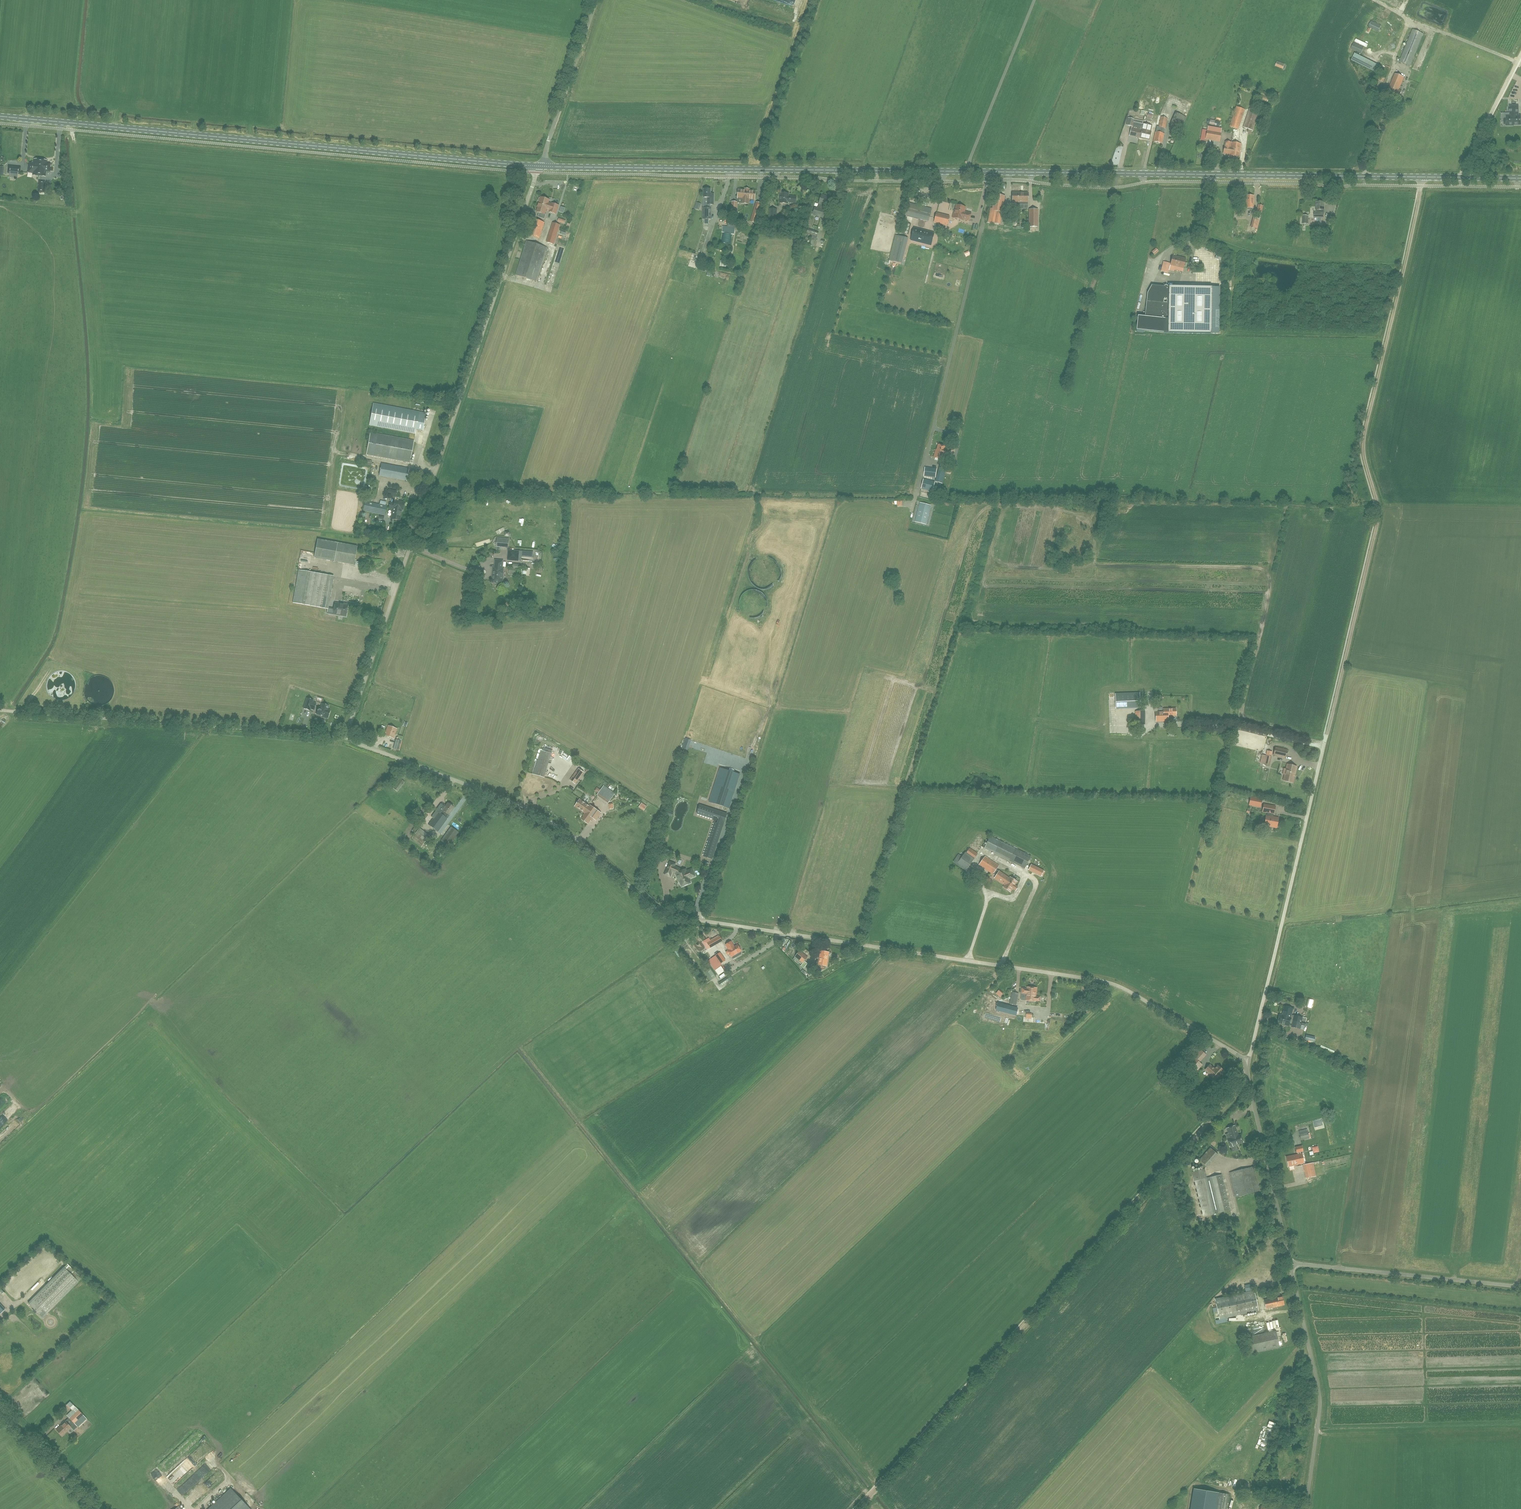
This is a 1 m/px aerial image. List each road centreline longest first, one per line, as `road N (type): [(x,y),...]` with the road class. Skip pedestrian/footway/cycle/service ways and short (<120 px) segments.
road 1 (unclassified): [(1249,1060),(1098,980),(661,913),(538,814),(347,739),(538,166)]
road 2 (secondary): [(1520,178),(545,167)]
road 3 (track): [(861,1508),(1249,1077)]
road 4 (track): [(1421,186),(1365,440),(1380,522),(1326,741)]
road 5 (secondary): [(538,166),(0,117)]
road 6 (track): [(347,739),(0,710)]
road 7 (unclassified): [(1249,1060),(1326,741)]
road 8 (unclassified): [(1306,1508),(1320,1394),(1291,1265)]
road 9 (unclassified): [(1520,1287),(1291,1265)]
road 10 (unclassified): [(1291,1265),(1249,1060)]
road 11 (unclassified): [(545,167),(596,0)]
road 12 (track): [(1520,53),(1458,177)]
road 13 (unclassified): [(93,1508),(0,1409)]

